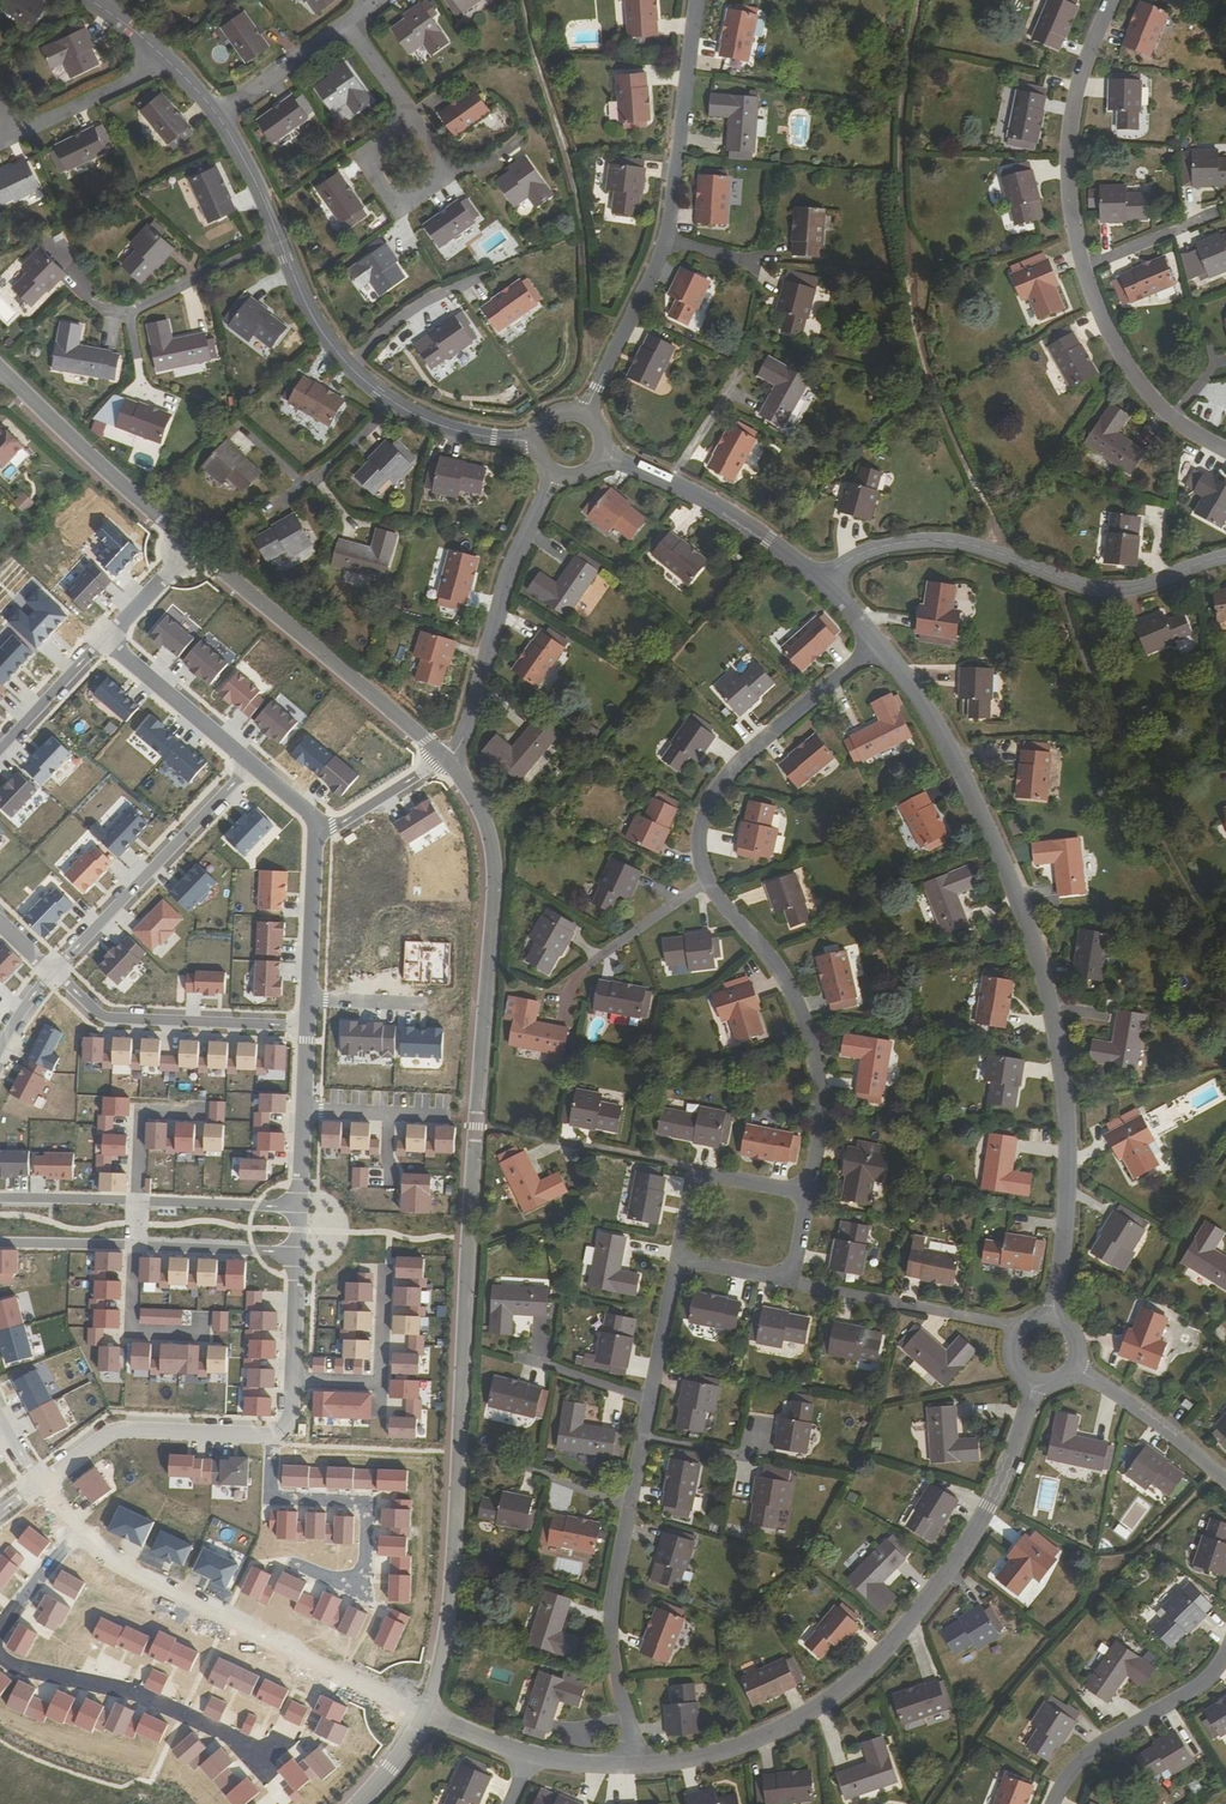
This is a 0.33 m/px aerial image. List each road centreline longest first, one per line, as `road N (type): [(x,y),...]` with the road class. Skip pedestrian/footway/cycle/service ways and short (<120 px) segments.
road 1 (residential): [(444,760),(482,815),(495,896),(449,1618),(426,1714)]
road 2 (residential): [(1052,1319),(1069,1135),(1043,970),(947,744),(877,642)]
road 3 (residential): [(1036,1383),(1002,1481),(963,1552),(859,1678),(746,1744),(629,1766)]
road 4 (residential): [(1110,0),(1070,125),(1078,250),(1127,366),(1160,407),(1225,451)]
road 5 (residential): [(698,0),(666,239),(583,414)]
road 6 (residential): [(1225,557),(1141,589),(1100,592),(970,546),(914,542),(863,553),(824,582)]
road 7 (residential): [(426,1714),(132,1572),(80,1535)]
road 8 (residential): [(707,882),(789,987),(814,1052),(820,1128),(807,1195)]
road 9 (residential): [(190,543),(444,760)]
road 10 (residential): [(274,1432),(271,1498),(368,1502),(362,1592),(291,1561)]
road 11 (residential): [(877,642),(722,782),(698,840),(707,882)]
road 12 (residential): [(0,1655),(13,1665),(139,1694),(229,1736),(258,1764),(276,1743)]
road 13 (residential): [(444,760),(466,730),(508,574),(556,475)]
road 14 (residential): [(53,971),(252,763)]
road 15 (residential): [(53,971),(116,1019),(309,1026)]
road 16 (residential): [(629,1766),(611,1624),(630,1507)]
road 17 (residential): [(824,582),(734,514),(600,457)]
road 18 (residential): [(0,371),(190,543)]
road 19 (residential): [(274,1432),(113,1430),(42,1483)]
road 20 (residential): [(1052,1803),(1095,1748),(1207,1680),(1225,1658)]
road 21 (residential): [(390,402),(326,340),(278,239)]
road 22 (residential): [(278,239),(133,312),(95,306)]
road 23 (residential): [(104,637),(252,763)]
road 24 (residential): [(293,1381),(385,1384),(389,1283)]
road 25 (residential): [(1225,1481),(1073,1368)]
road 26 (residential): [(415,122),(371,155),(381,186),(408,201),(434,186),(443,164)]
road 27 (residential): [(316,829),(310,1000)]
road 28 (residential): [(160,55),(140,73),(13,138)]
road 29 (residential): [(298,1206),(135,1203)]
road 30 (residential): [(133,1241),(295,1252)]
road 31 (residential): [(133,1241),(130,1331),(200,1333)]
road 32 (residential): [(218,116),(347,24)]
road 33 (residential): [(390,402),(274,509)]
road 34 (residential): [(536,443),(442,427),(390,402)]
road 35 (residential): [(693,1174),(544,1140)]
road 36 (residential): [(104,637),(0,748)]
road 37 (residential): [(135,1203),(139,1111),(198,1113)]
road 38 (residential): [(707,882),(589,967)]
road 39 (residential): [(444,760),(316,829)]
road 40 (residential): [(650,1400),(678,1259)]
road 41 (residential): [(650,1400),(516,1361)]
road 42 (residential): [(886,1300),(1021,1327)]
road 43 (residential): [(278,239),(218,116)]
road 44 (residential): [(135,1203),(0,1199)]
road 45 (residential): [(0,1240),(133,1241)]
road 46 (residential): [(295,1252),(293,1381)]
road 47 (residential): [(190,543),(104,637)]
road 48 (residential): [(630,1507),(514,1464)]
road 49 (residential): [(80,1535),(0,1628)]

